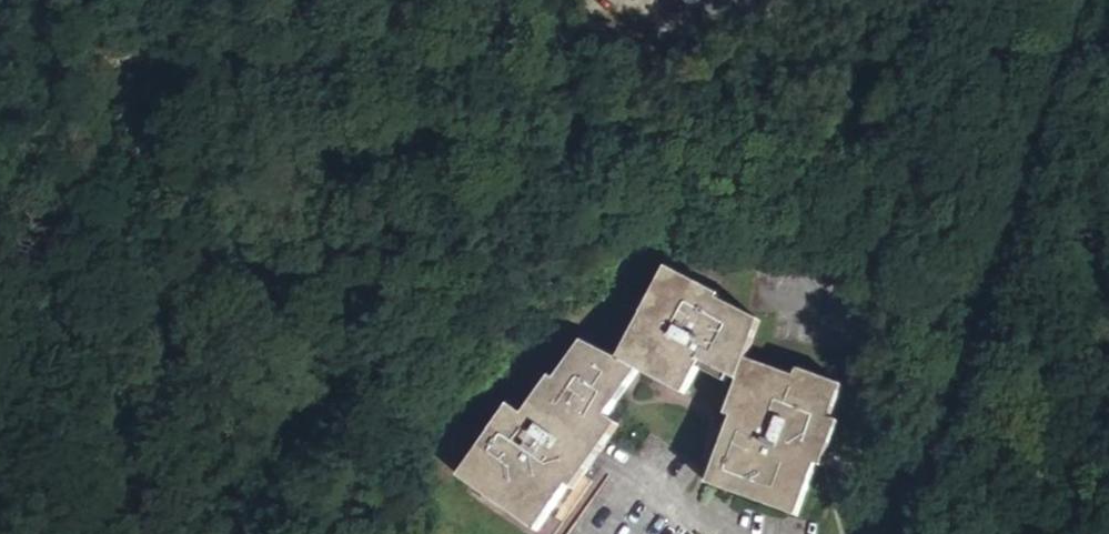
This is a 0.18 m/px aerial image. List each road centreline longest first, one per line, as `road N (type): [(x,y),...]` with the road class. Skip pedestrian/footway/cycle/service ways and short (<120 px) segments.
road 1 (unclassified): [(1079,0),(987,303),(903,533)]

